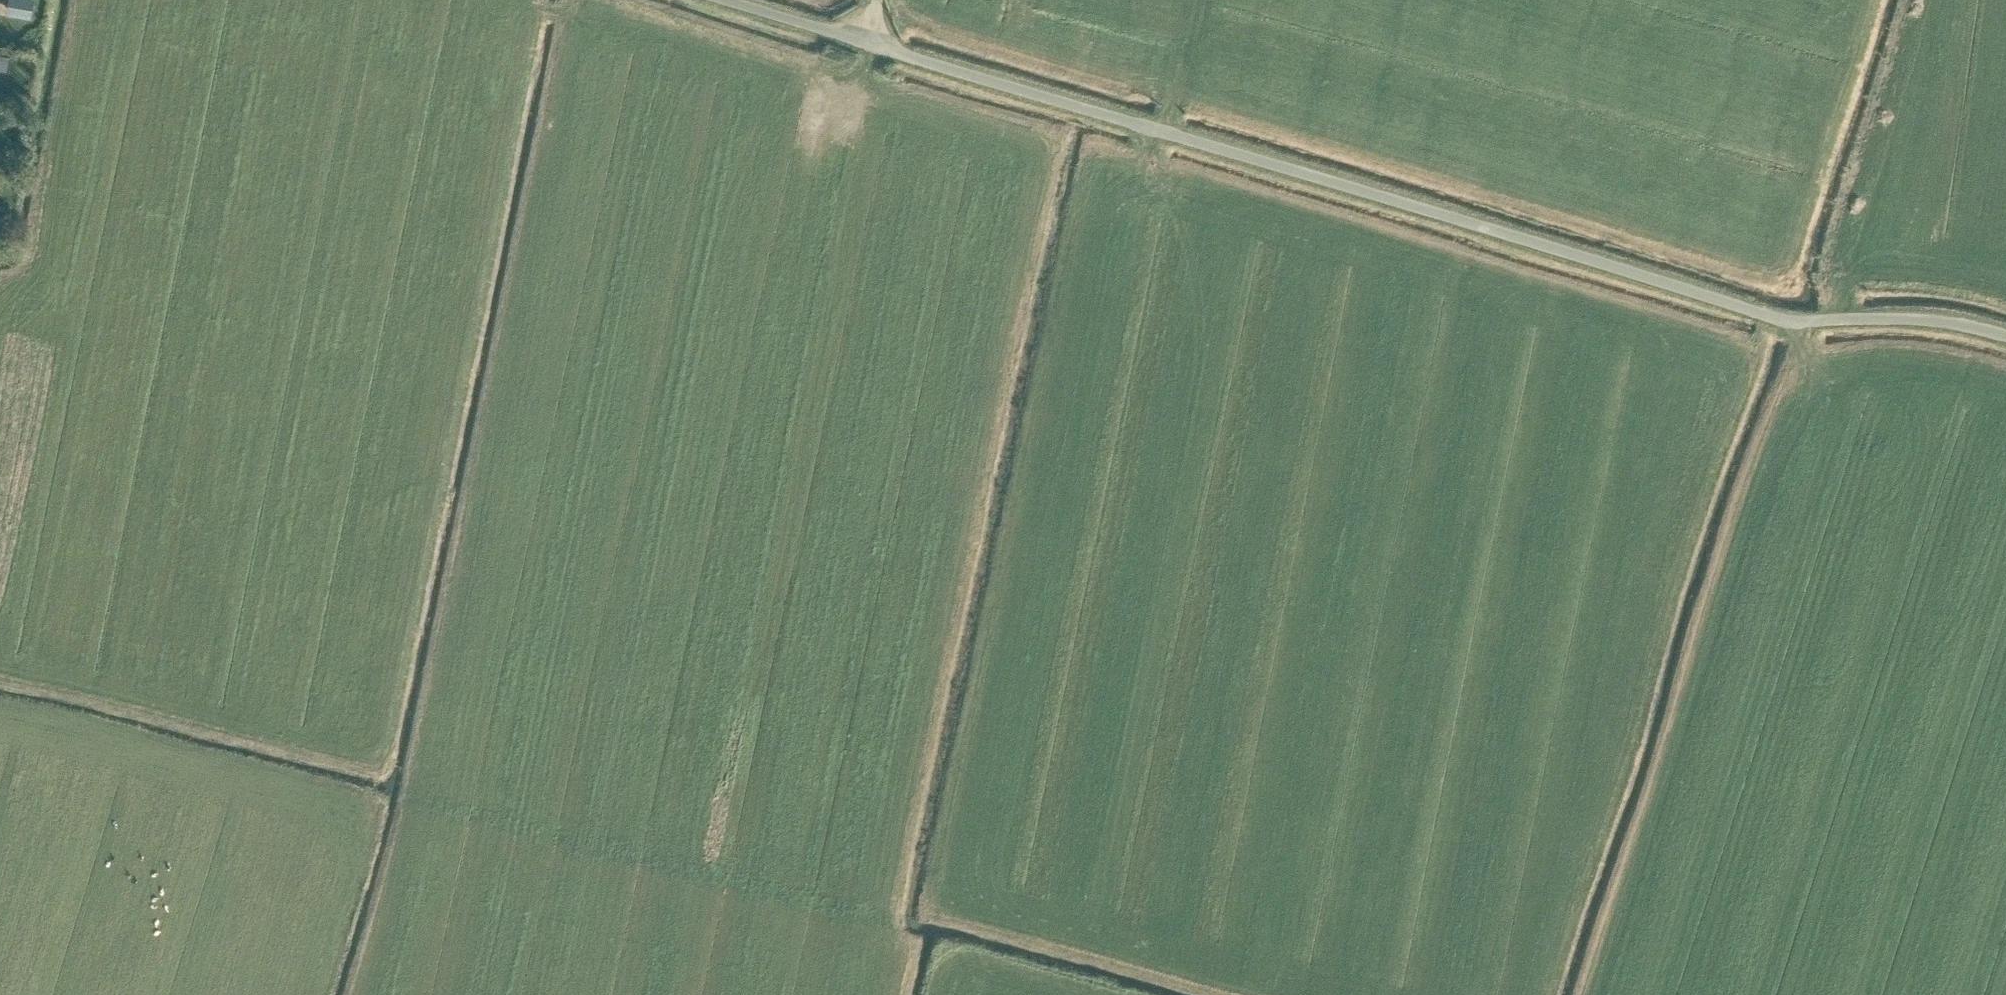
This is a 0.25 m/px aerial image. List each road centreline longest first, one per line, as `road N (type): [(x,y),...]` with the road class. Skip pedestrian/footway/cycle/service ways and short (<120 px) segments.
road 1 (track): [(721,0),(1784,315),(1914,313),(2005,334)]

